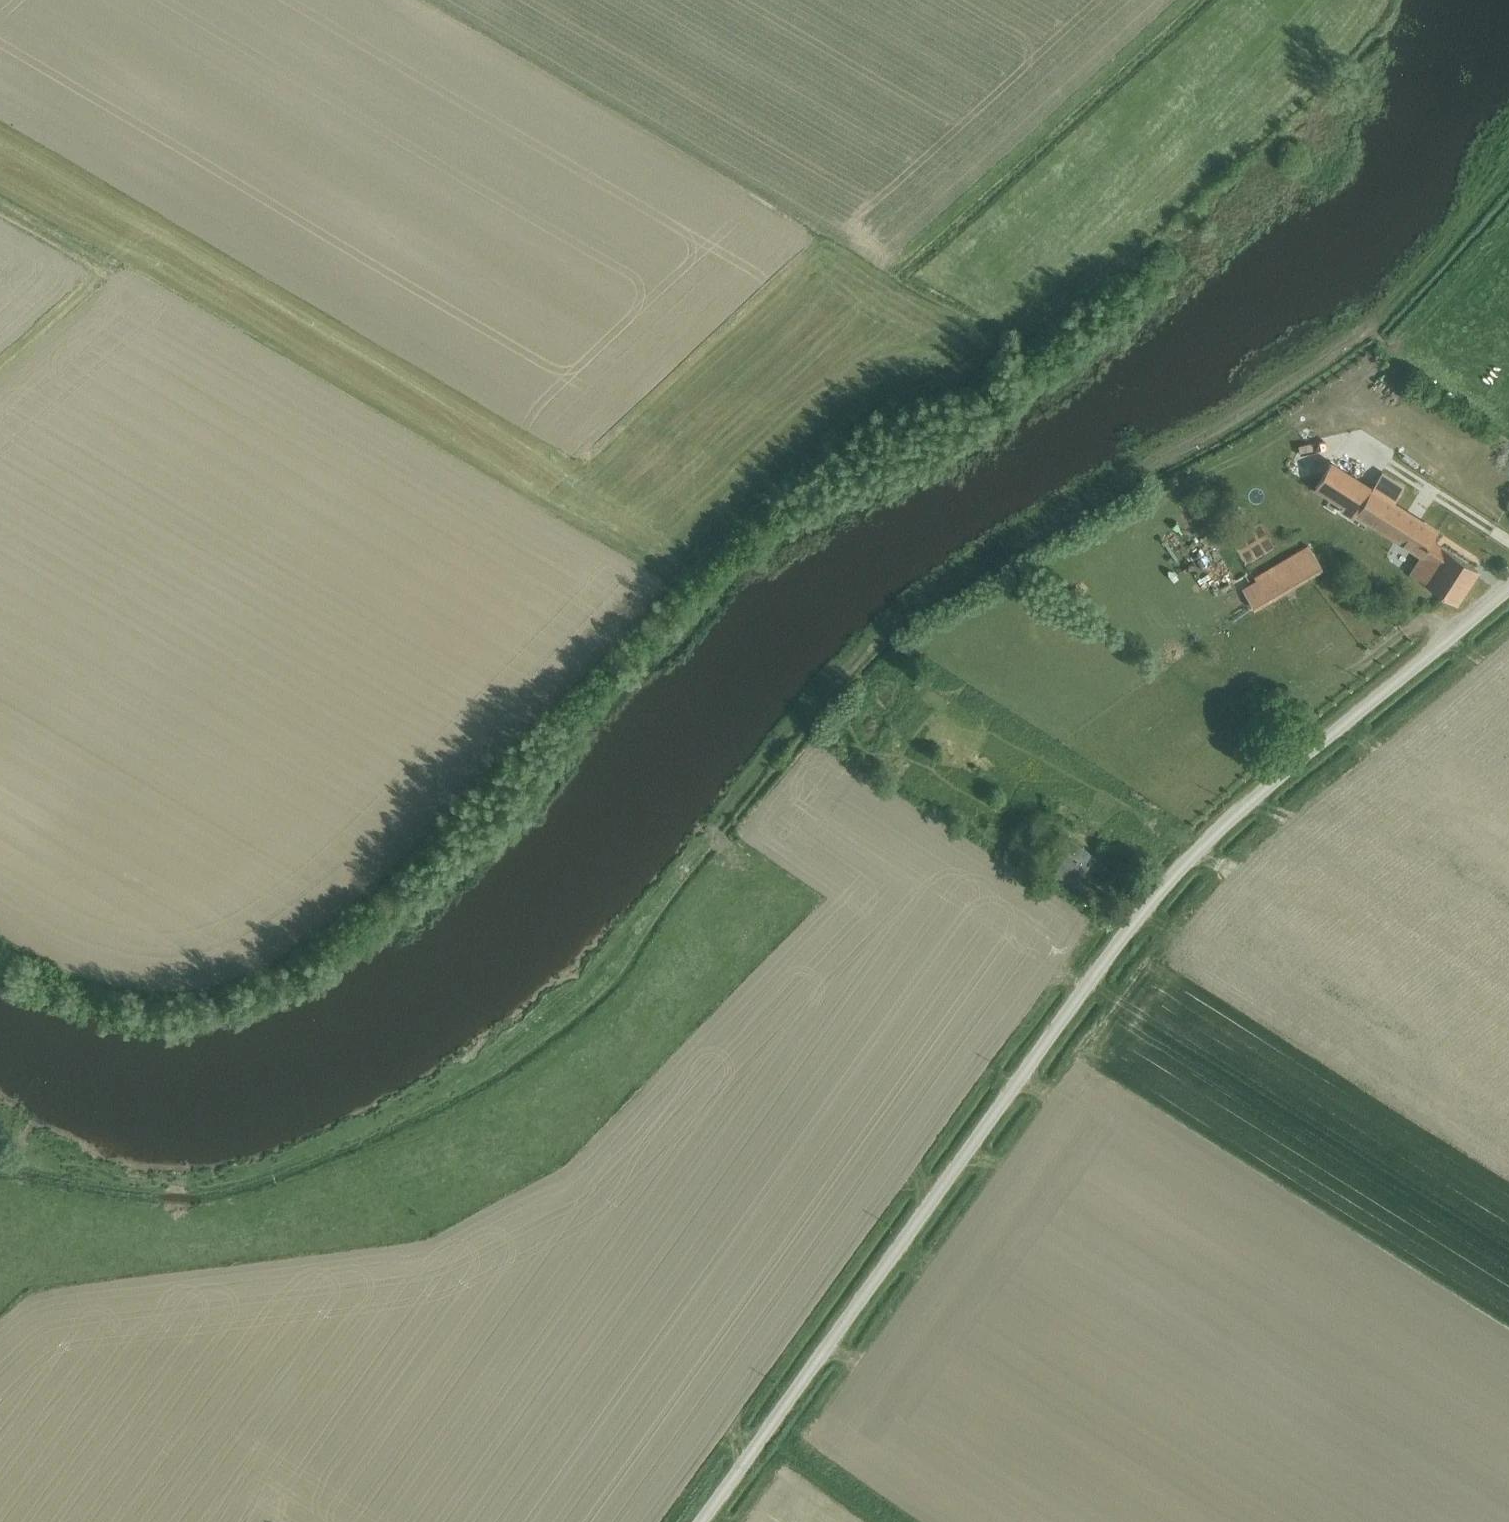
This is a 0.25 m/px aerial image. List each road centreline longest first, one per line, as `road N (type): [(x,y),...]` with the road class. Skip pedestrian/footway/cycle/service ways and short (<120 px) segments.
road 1 (unclassified): [(1508,588),(1199,844),(698,1521)]
road 2 (track): [(107,272),(0,208)]

